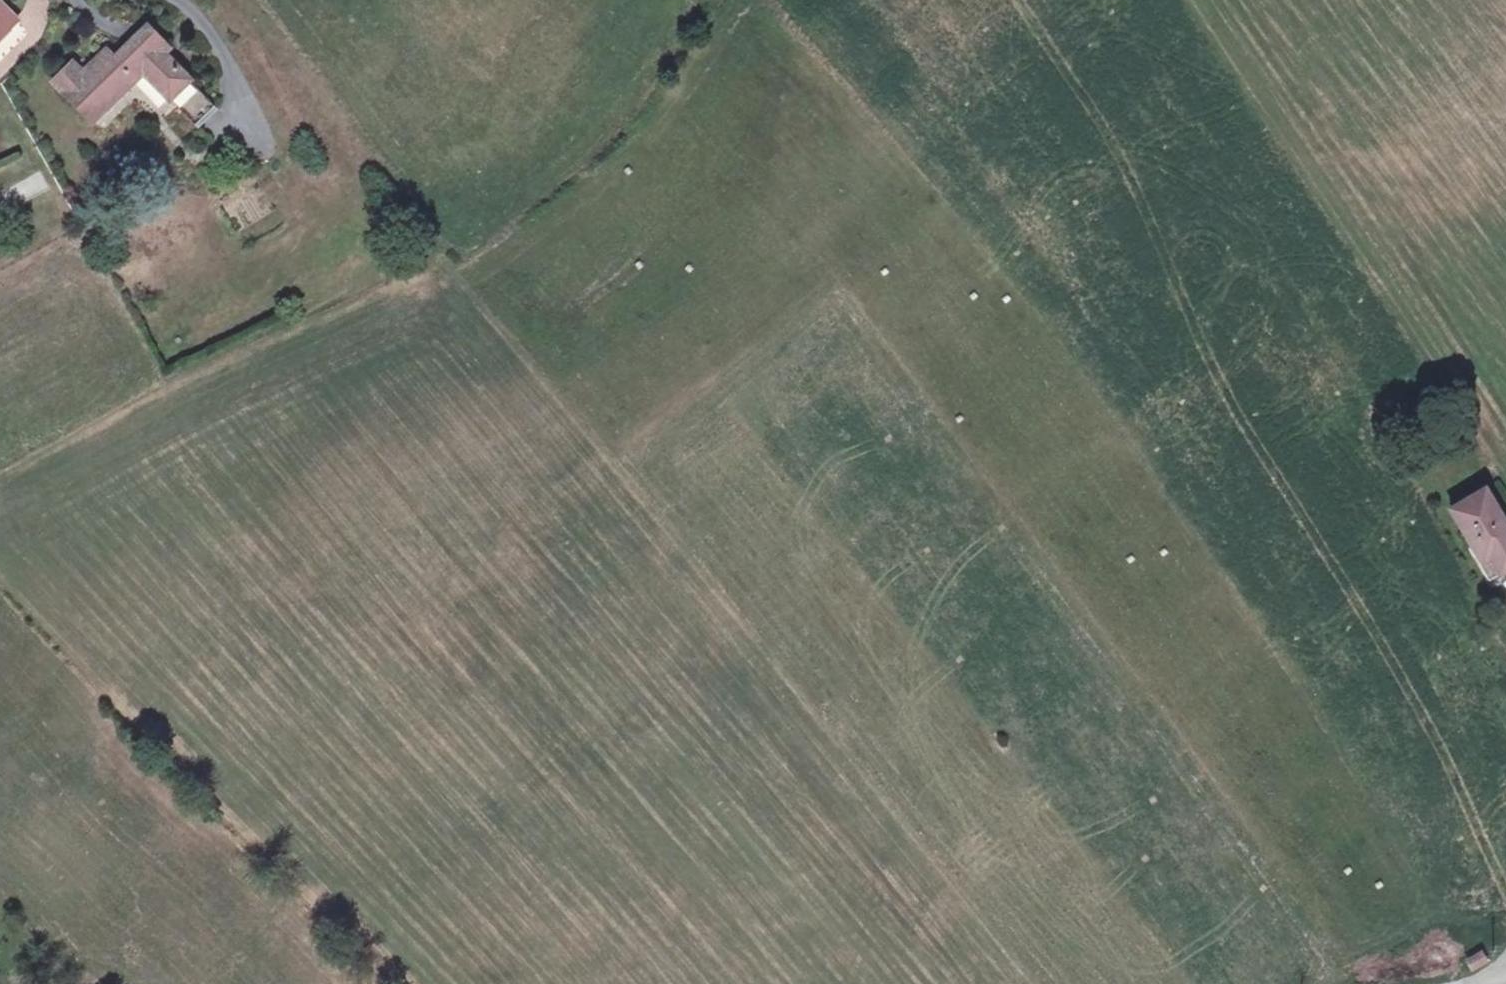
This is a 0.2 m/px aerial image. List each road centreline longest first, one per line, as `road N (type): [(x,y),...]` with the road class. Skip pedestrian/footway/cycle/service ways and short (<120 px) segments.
road 1 (unclassified): [(161,0),(257,106)]

